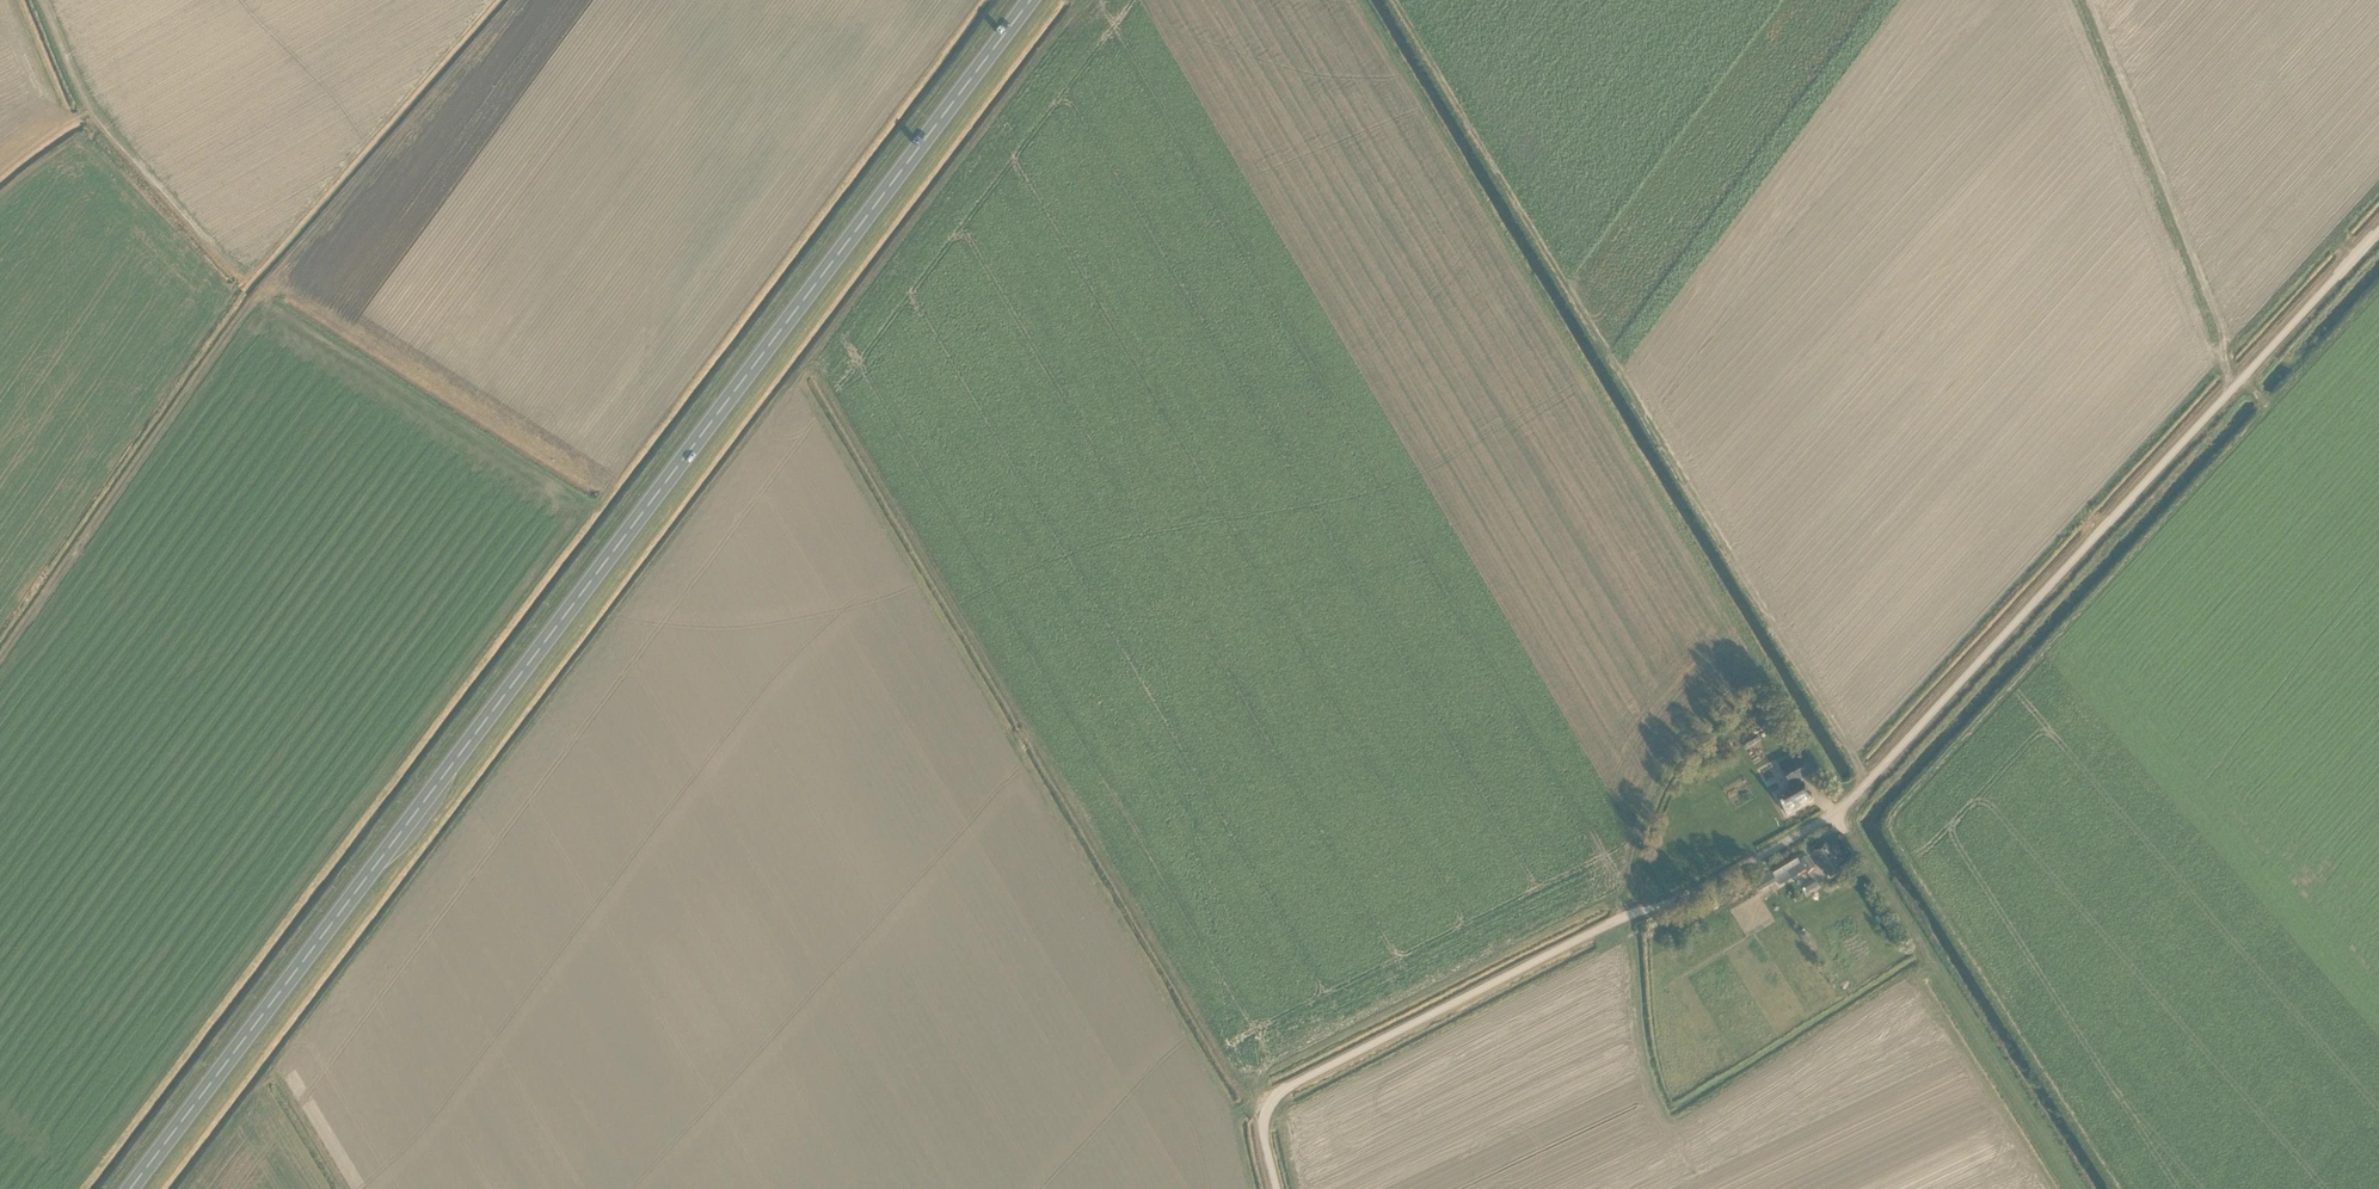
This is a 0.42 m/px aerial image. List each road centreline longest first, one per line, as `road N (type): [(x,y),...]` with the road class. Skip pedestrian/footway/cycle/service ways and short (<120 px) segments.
road 1 (unclassified): [(1273,1188),(1261,1127),(1277,1095),(1620,920),(1719,882),(1836,812),(2378,230)]
road 2 (trunk): [(132,1188),(1031,0)]
road 3 (track): [(1866,784),(1390,0)]

